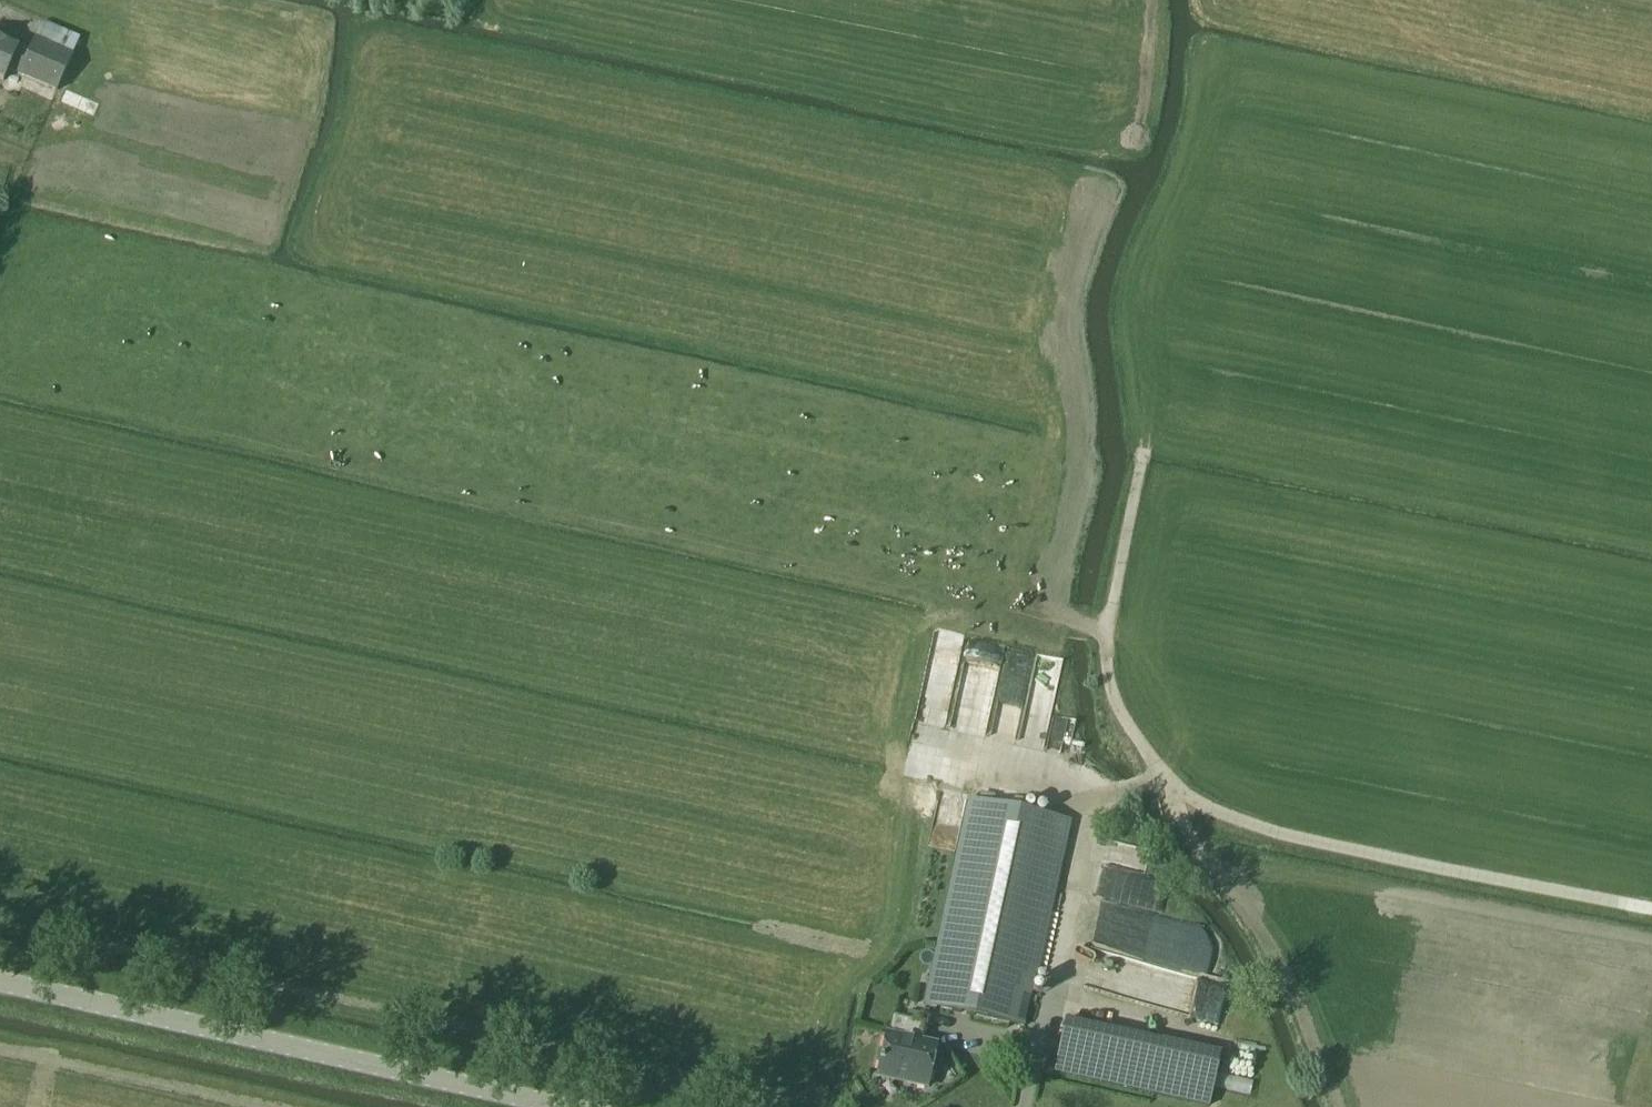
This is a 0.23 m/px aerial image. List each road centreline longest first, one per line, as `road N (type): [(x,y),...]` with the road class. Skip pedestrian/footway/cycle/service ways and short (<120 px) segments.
road 1 (track): [(1145,434),(1104,629),(1113,701),(1152,781),(1232,827),(1651,909)]
road 2 (unclassified): [(559,1106),(0,982)]

